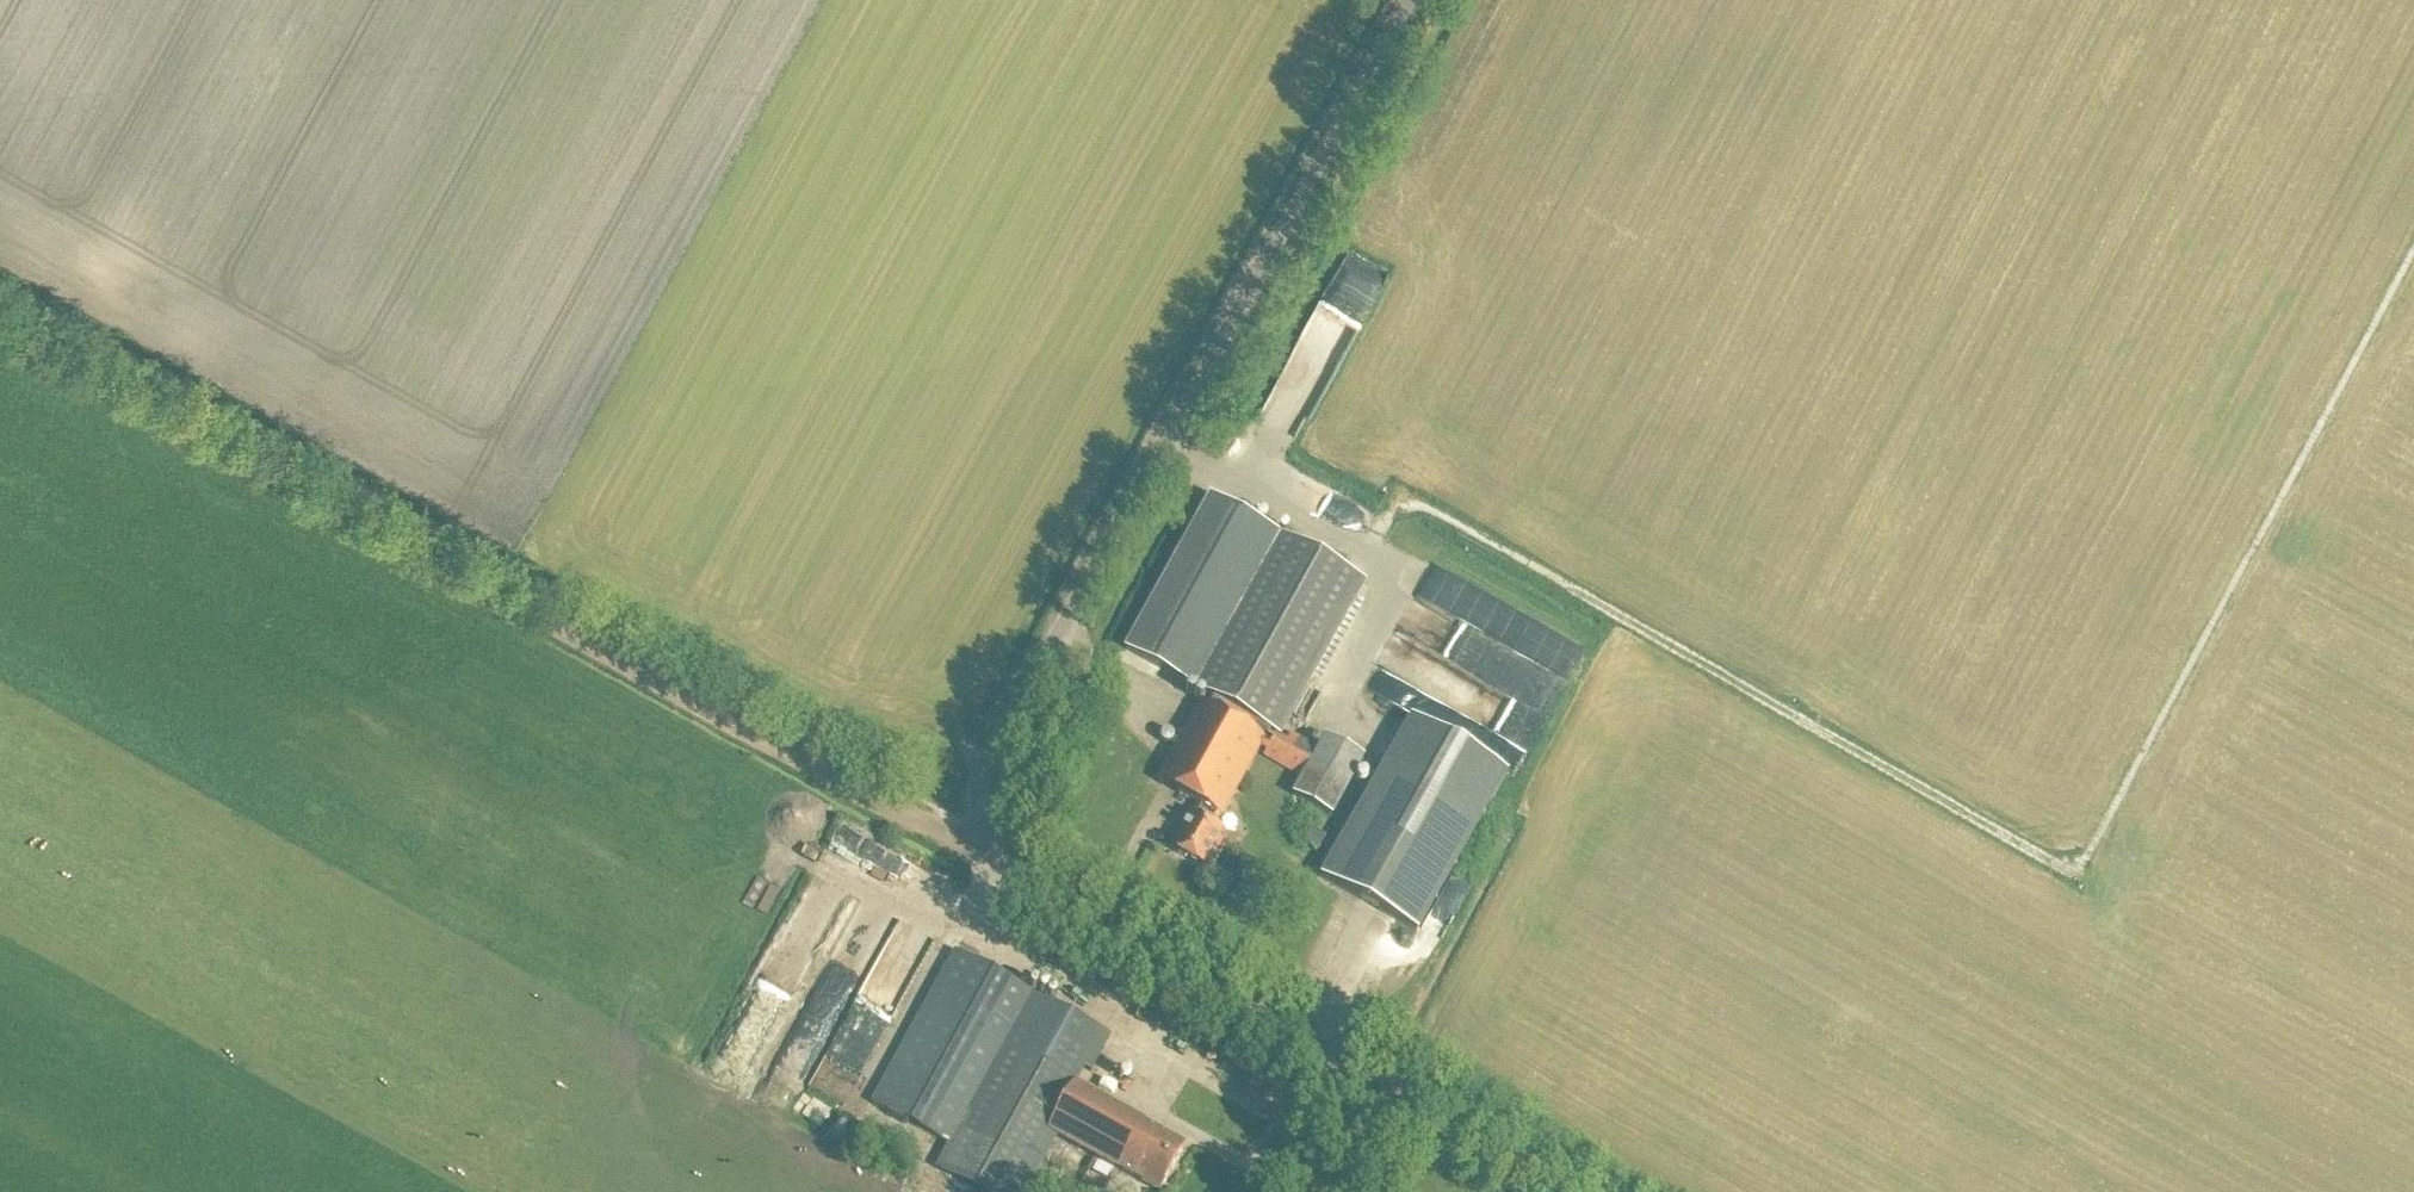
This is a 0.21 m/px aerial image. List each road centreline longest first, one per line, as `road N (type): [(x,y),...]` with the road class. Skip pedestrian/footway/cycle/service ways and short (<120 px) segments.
road 1 (unclassified): [(1324,1191),(1384,1084),(991,859),(972,830),(969,802),(1409,0)]
road 2 (track): [(2413,240),(2086,862),(2063,867),(1400,497),(1366,555)]
road 3 (track): [(0,323),(903,818),(972,830)]
road 4 (track): [(1579,1191),(1384,1084)]

